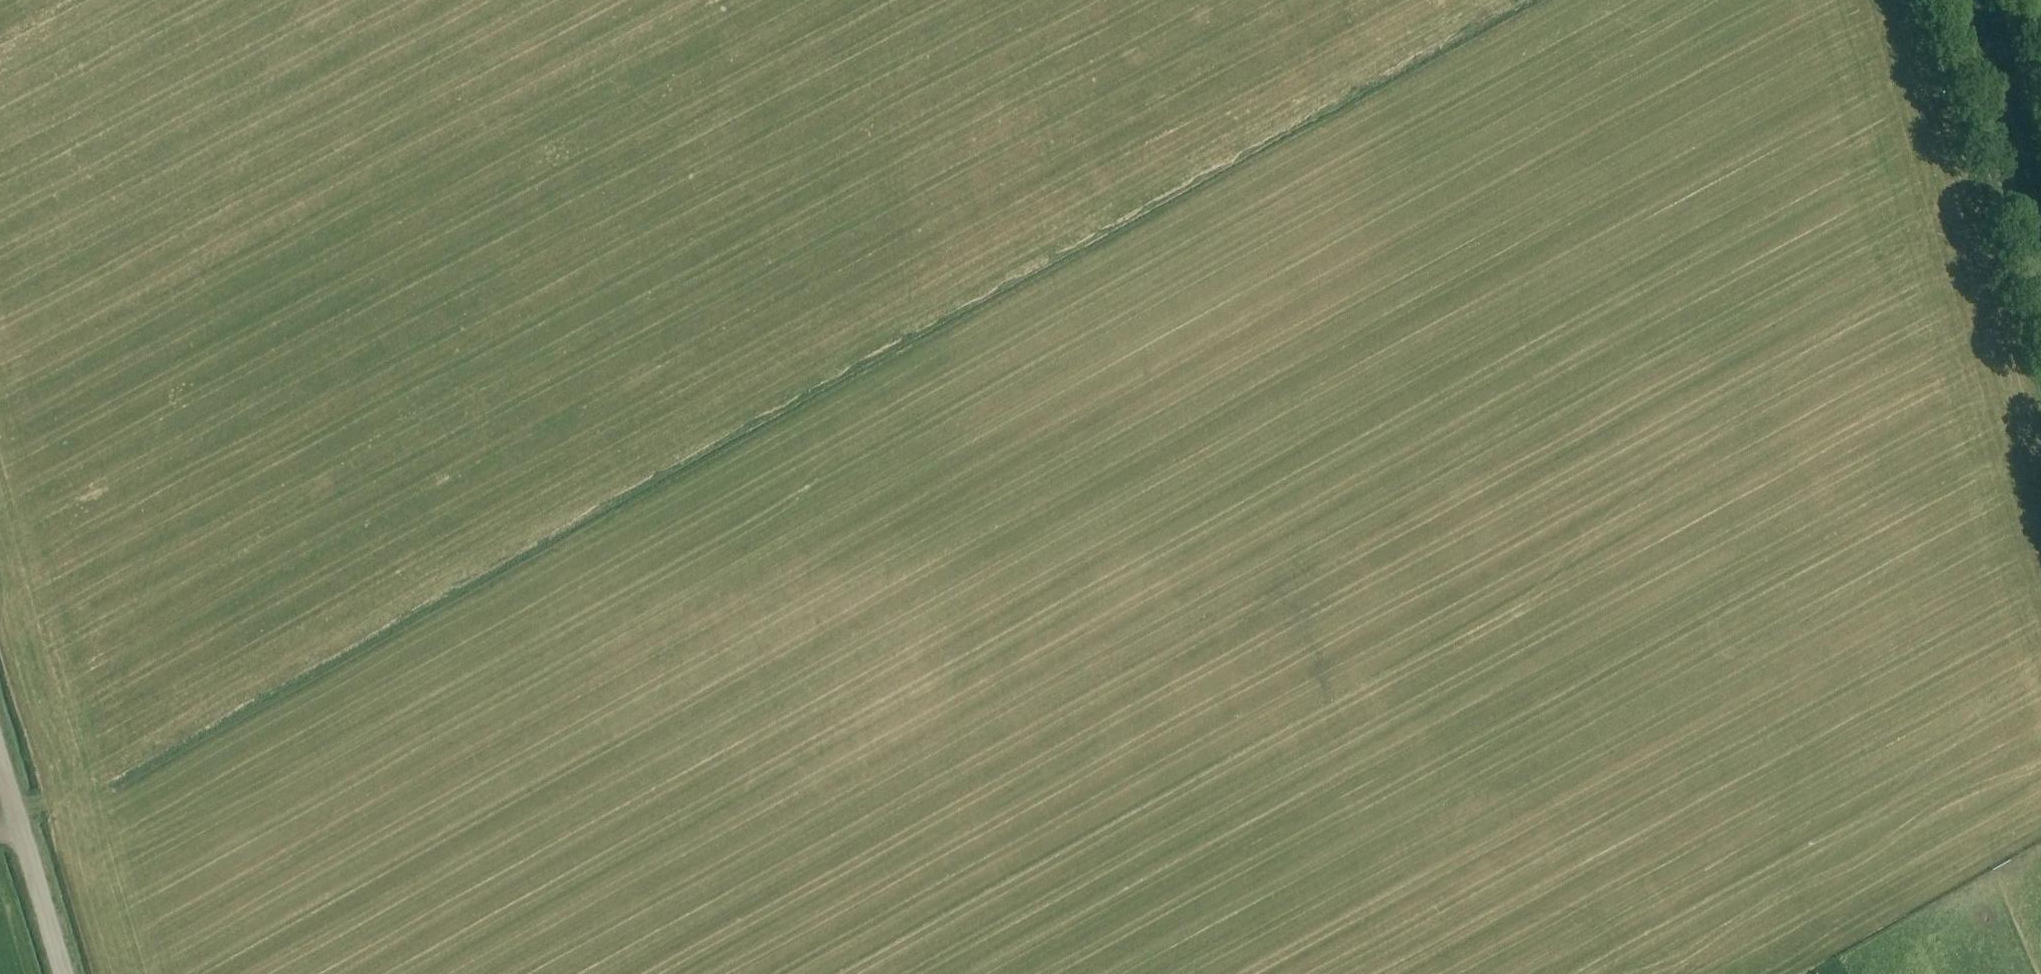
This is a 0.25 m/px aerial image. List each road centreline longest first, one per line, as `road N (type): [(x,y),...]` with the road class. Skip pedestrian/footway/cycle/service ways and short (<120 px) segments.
road 1 (unclassified): [(2040,293),(1953,0)]
road 2 (track): [(0,753),(66,973)]

